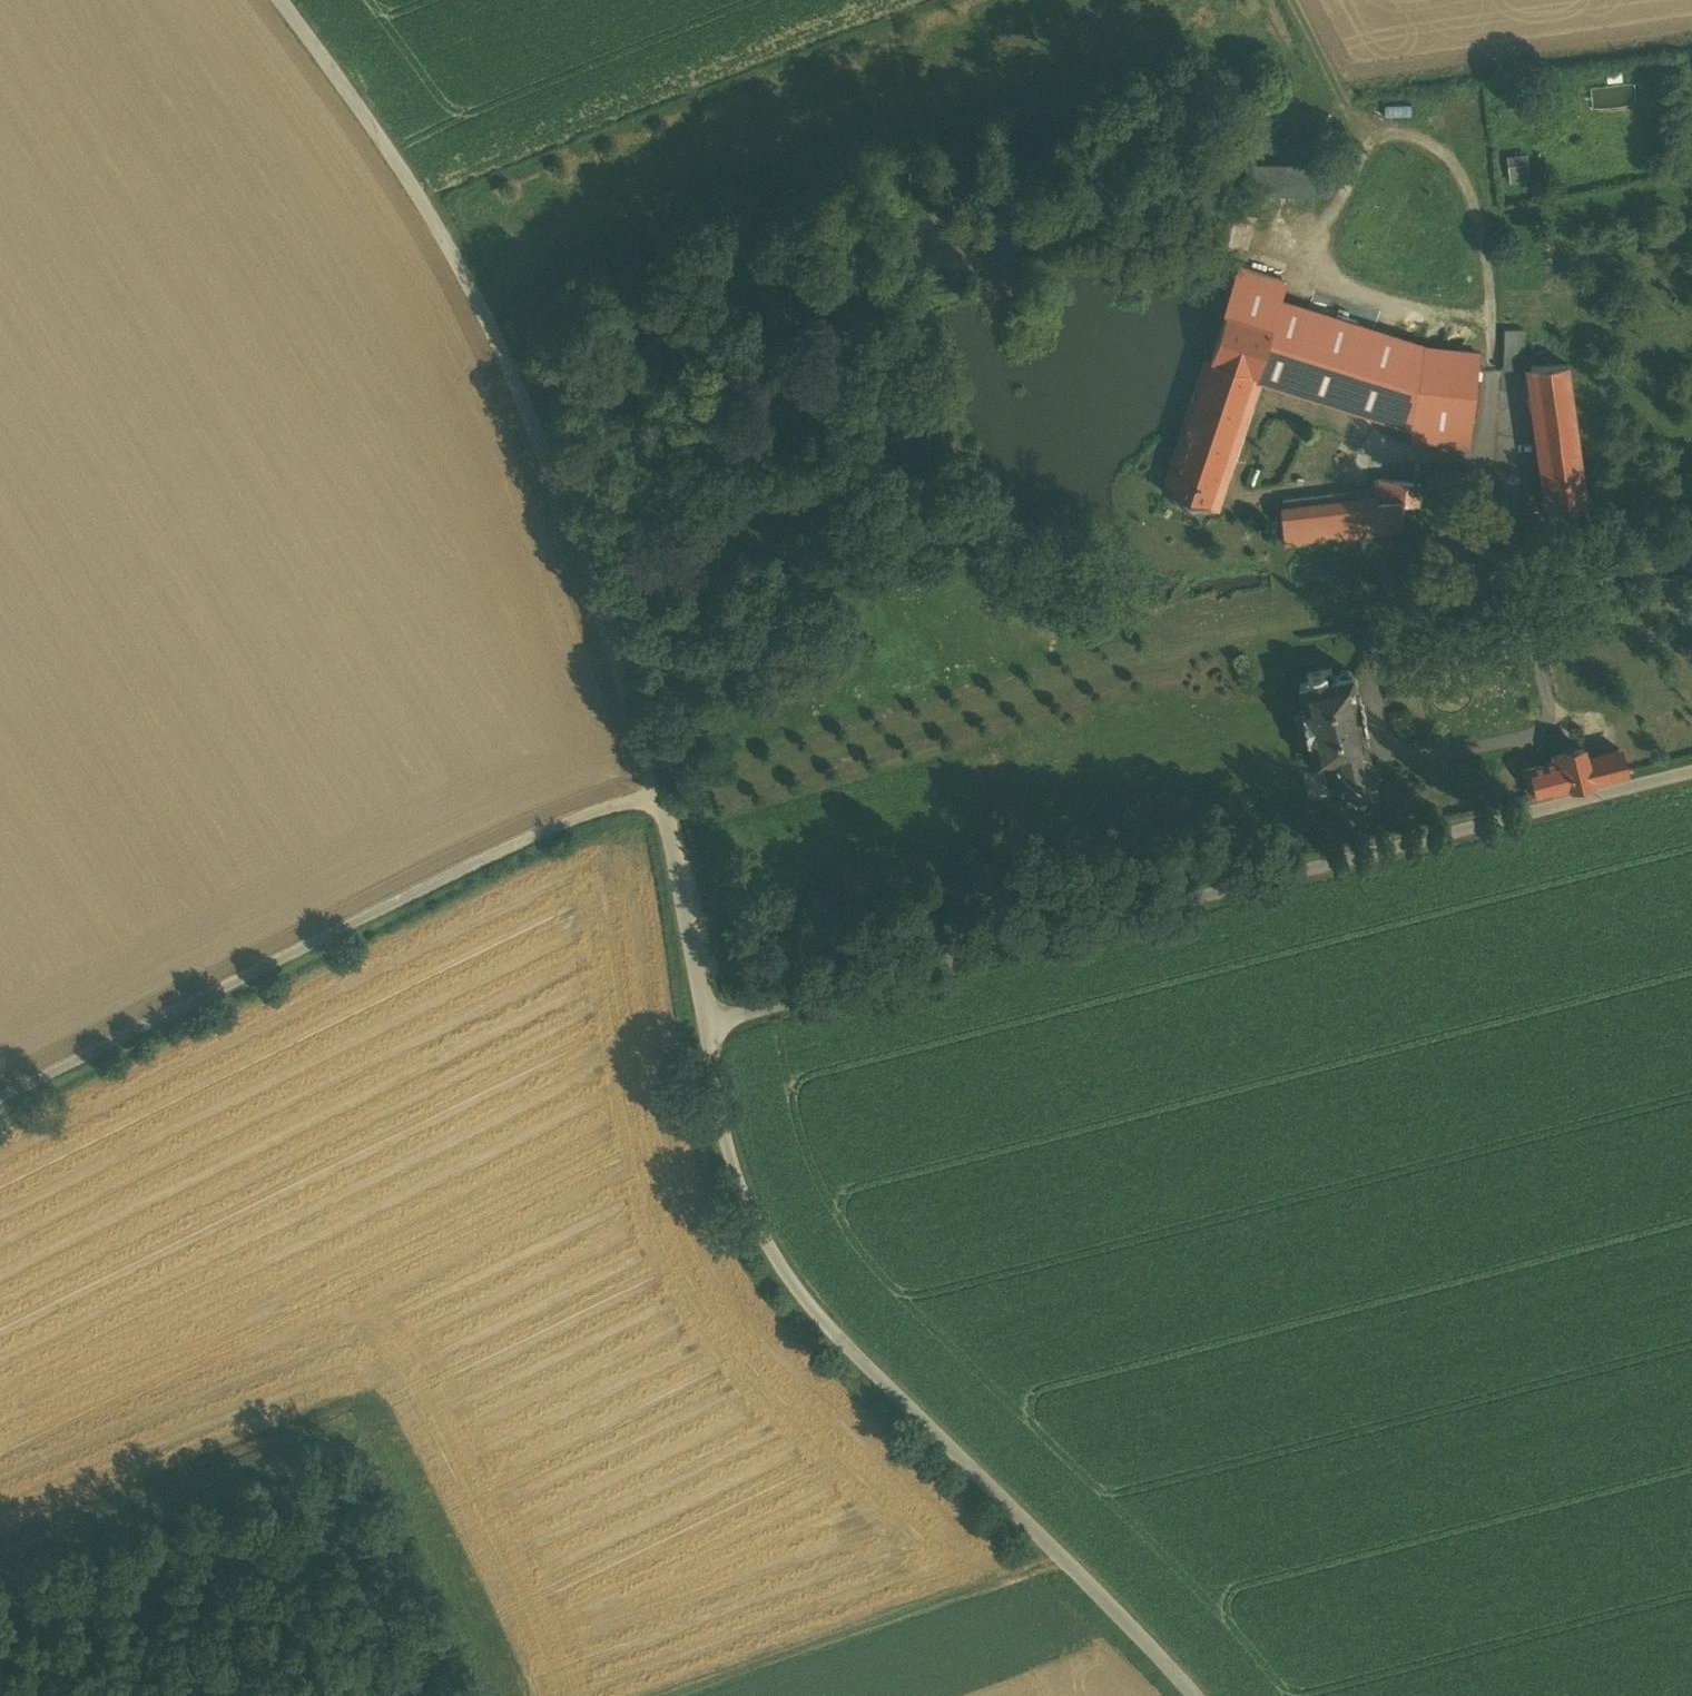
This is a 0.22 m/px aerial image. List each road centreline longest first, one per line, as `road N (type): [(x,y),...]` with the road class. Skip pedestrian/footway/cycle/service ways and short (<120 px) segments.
road 1 (unclassified): [(281,0),(435,227),(518,396),(618,661),(661,804),(705,1026)]
road 2 (track): [(661,804),(1475,581),(1691,554)]
road 3 (unclassified): [(705,1026),(1691,771)]
road 4 (unclassified): [(705,1026),(725,1137),(777,1261),(832,1334),(1189,1695)]
road 5 (track): [(1475,581),(1492,371),(1486,241),(1465,172),(1426,139),(1376,132),(1323,229),(1321,252),(1327,267),(1365,296),(1426,315)]
road 6 (track): [(0,1103),(415,891),(524,842),(659,796)]
road 7 (track): [(671,1695),(1057,1559)]

